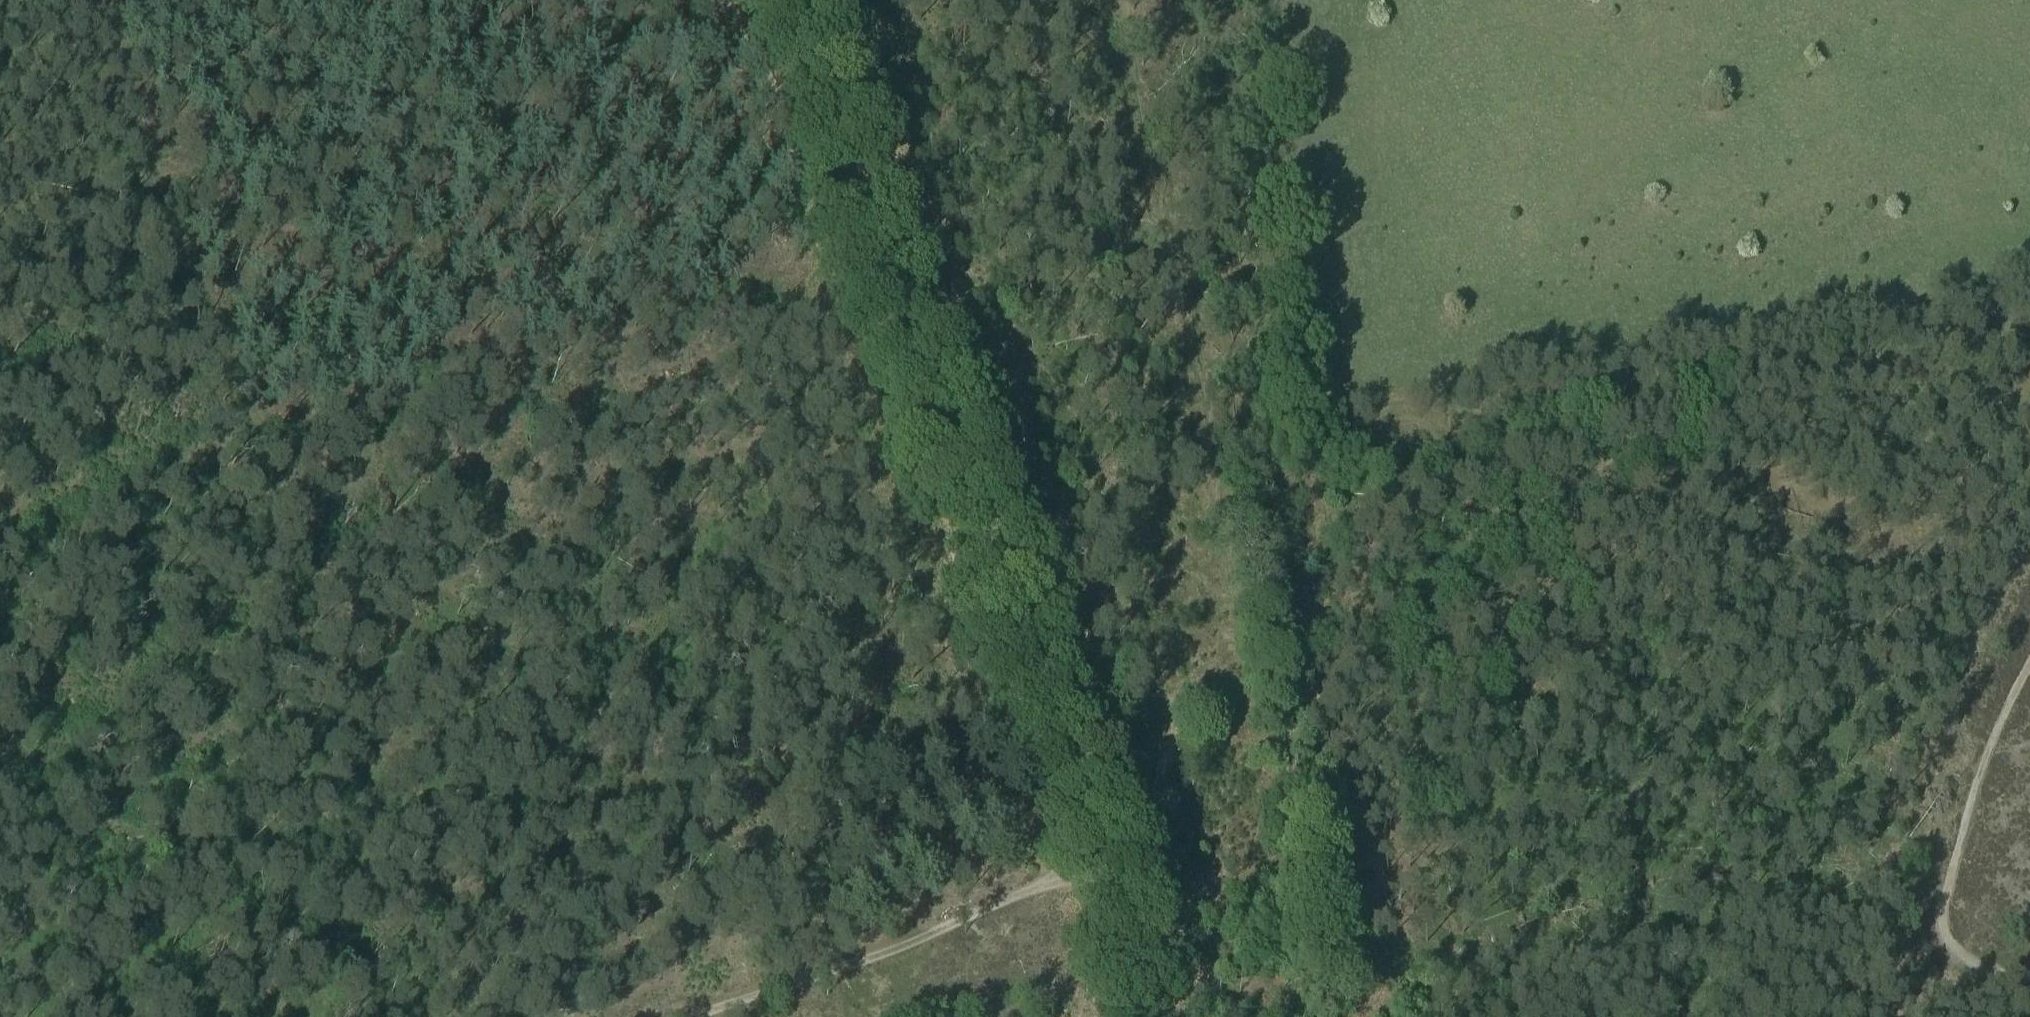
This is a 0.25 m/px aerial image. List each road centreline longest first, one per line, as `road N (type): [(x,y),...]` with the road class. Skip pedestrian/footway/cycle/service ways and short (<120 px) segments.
road 1 (track): [(782,0),(1113,871)]
road 2 (track): [(700,1016),(1022,897),(1113,871)]
road 3 (track): [(2029,661),(1979,766),(1940,916),(1947,950),(1979,973),(2029,978)]
road 4 (track): [(1113,871),(1141,1016)]
road 5 (track): [(1022,897),(1065,862),(1087,797)]

